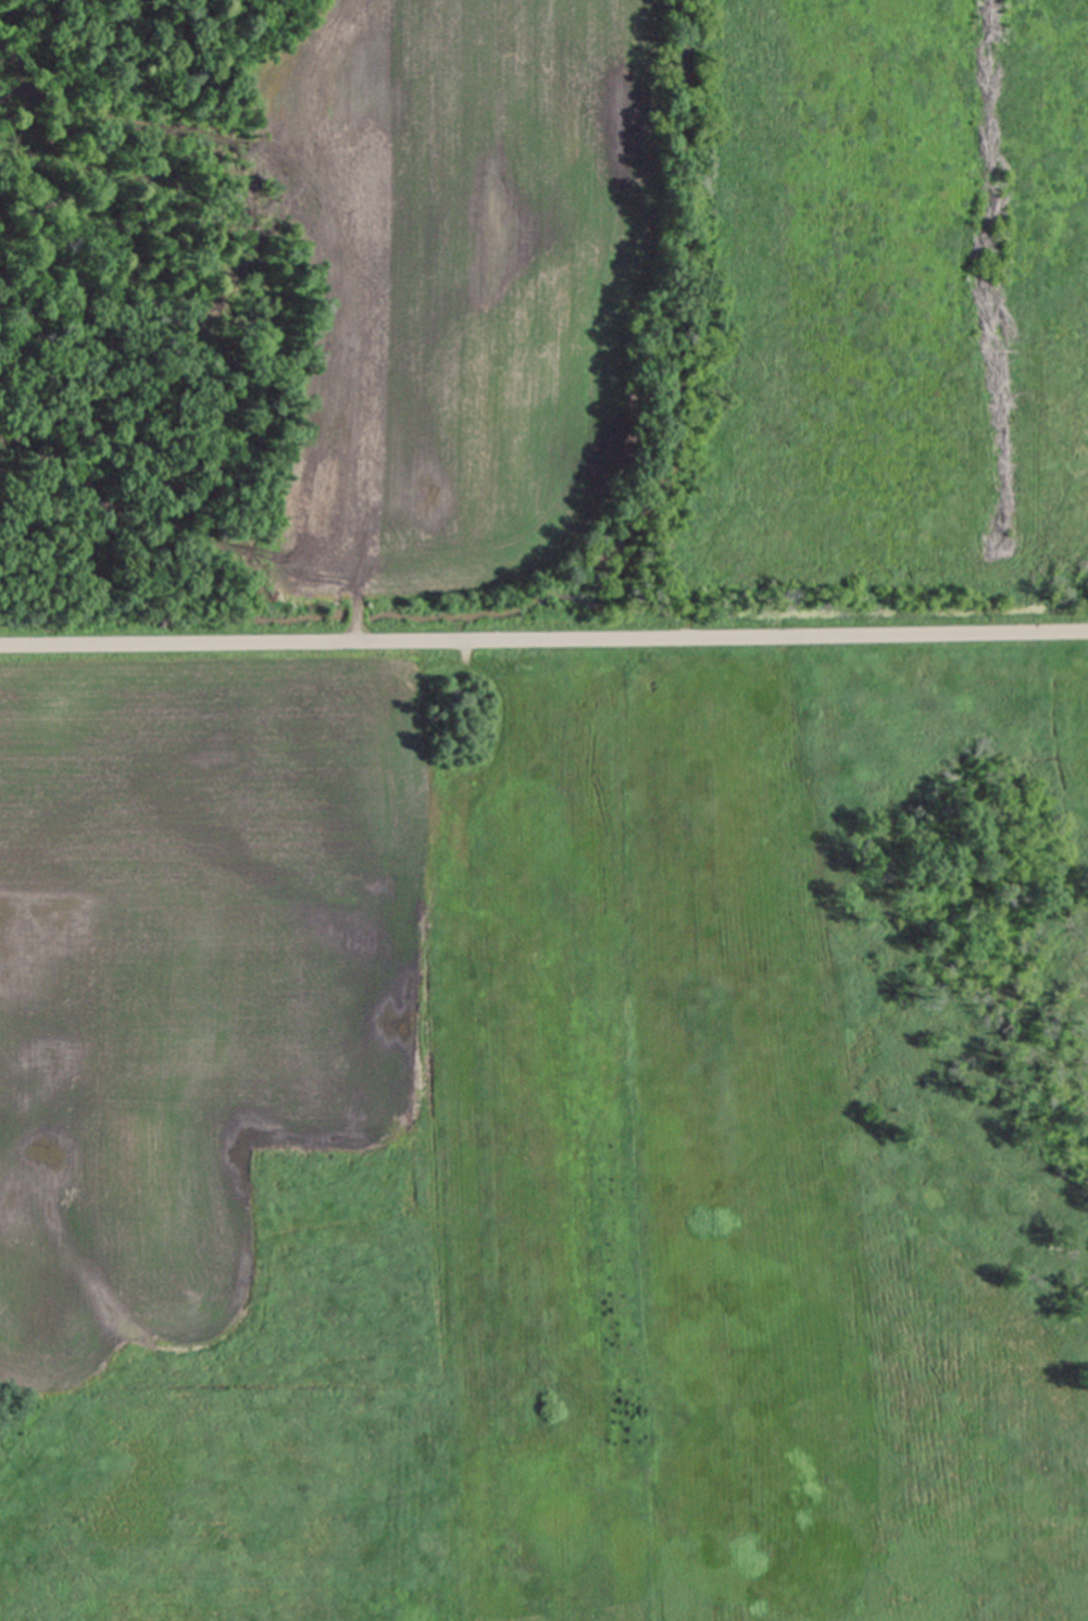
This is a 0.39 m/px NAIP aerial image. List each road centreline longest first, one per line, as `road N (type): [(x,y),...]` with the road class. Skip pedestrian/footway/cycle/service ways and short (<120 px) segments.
road 1 (residential): [(1087,631),(0,644)]

